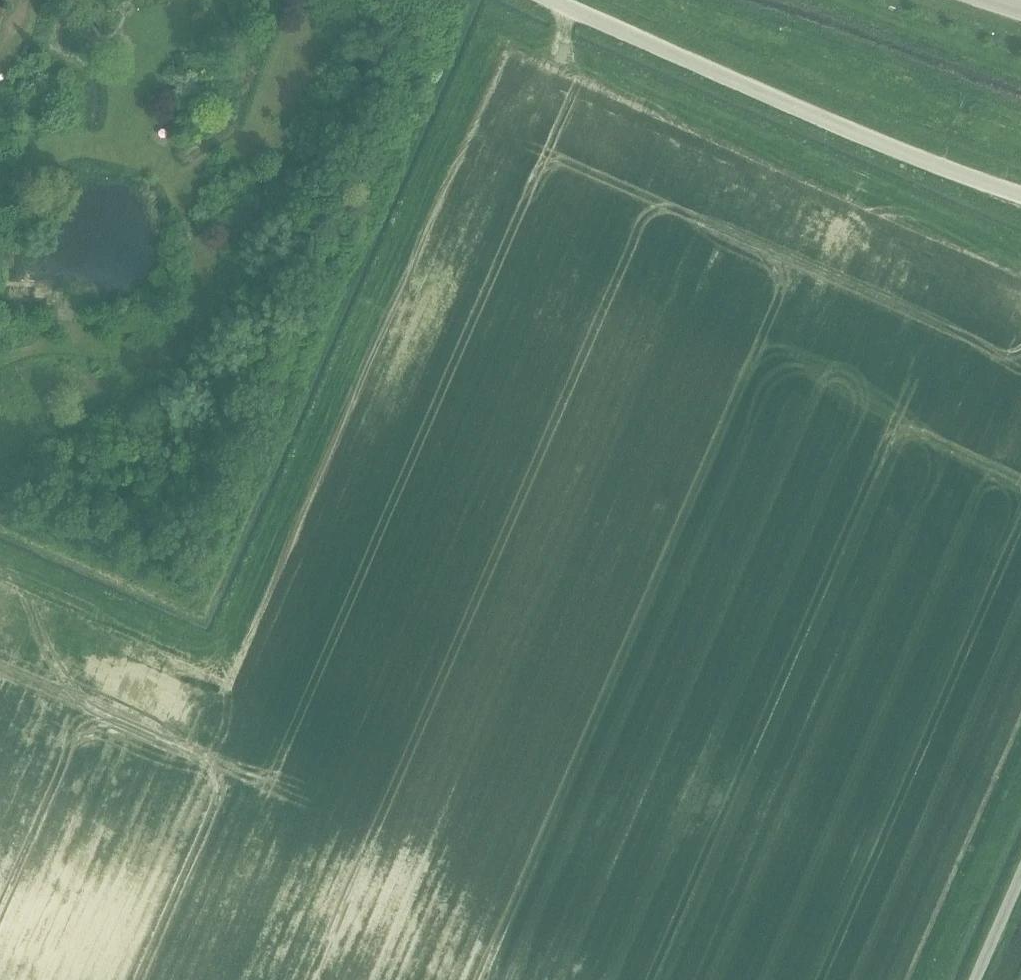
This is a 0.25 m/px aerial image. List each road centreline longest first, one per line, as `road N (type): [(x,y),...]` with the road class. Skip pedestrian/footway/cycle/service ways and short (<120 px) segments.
road 1 (unclassified): [(1020,194),(910,155),(551,0)]

